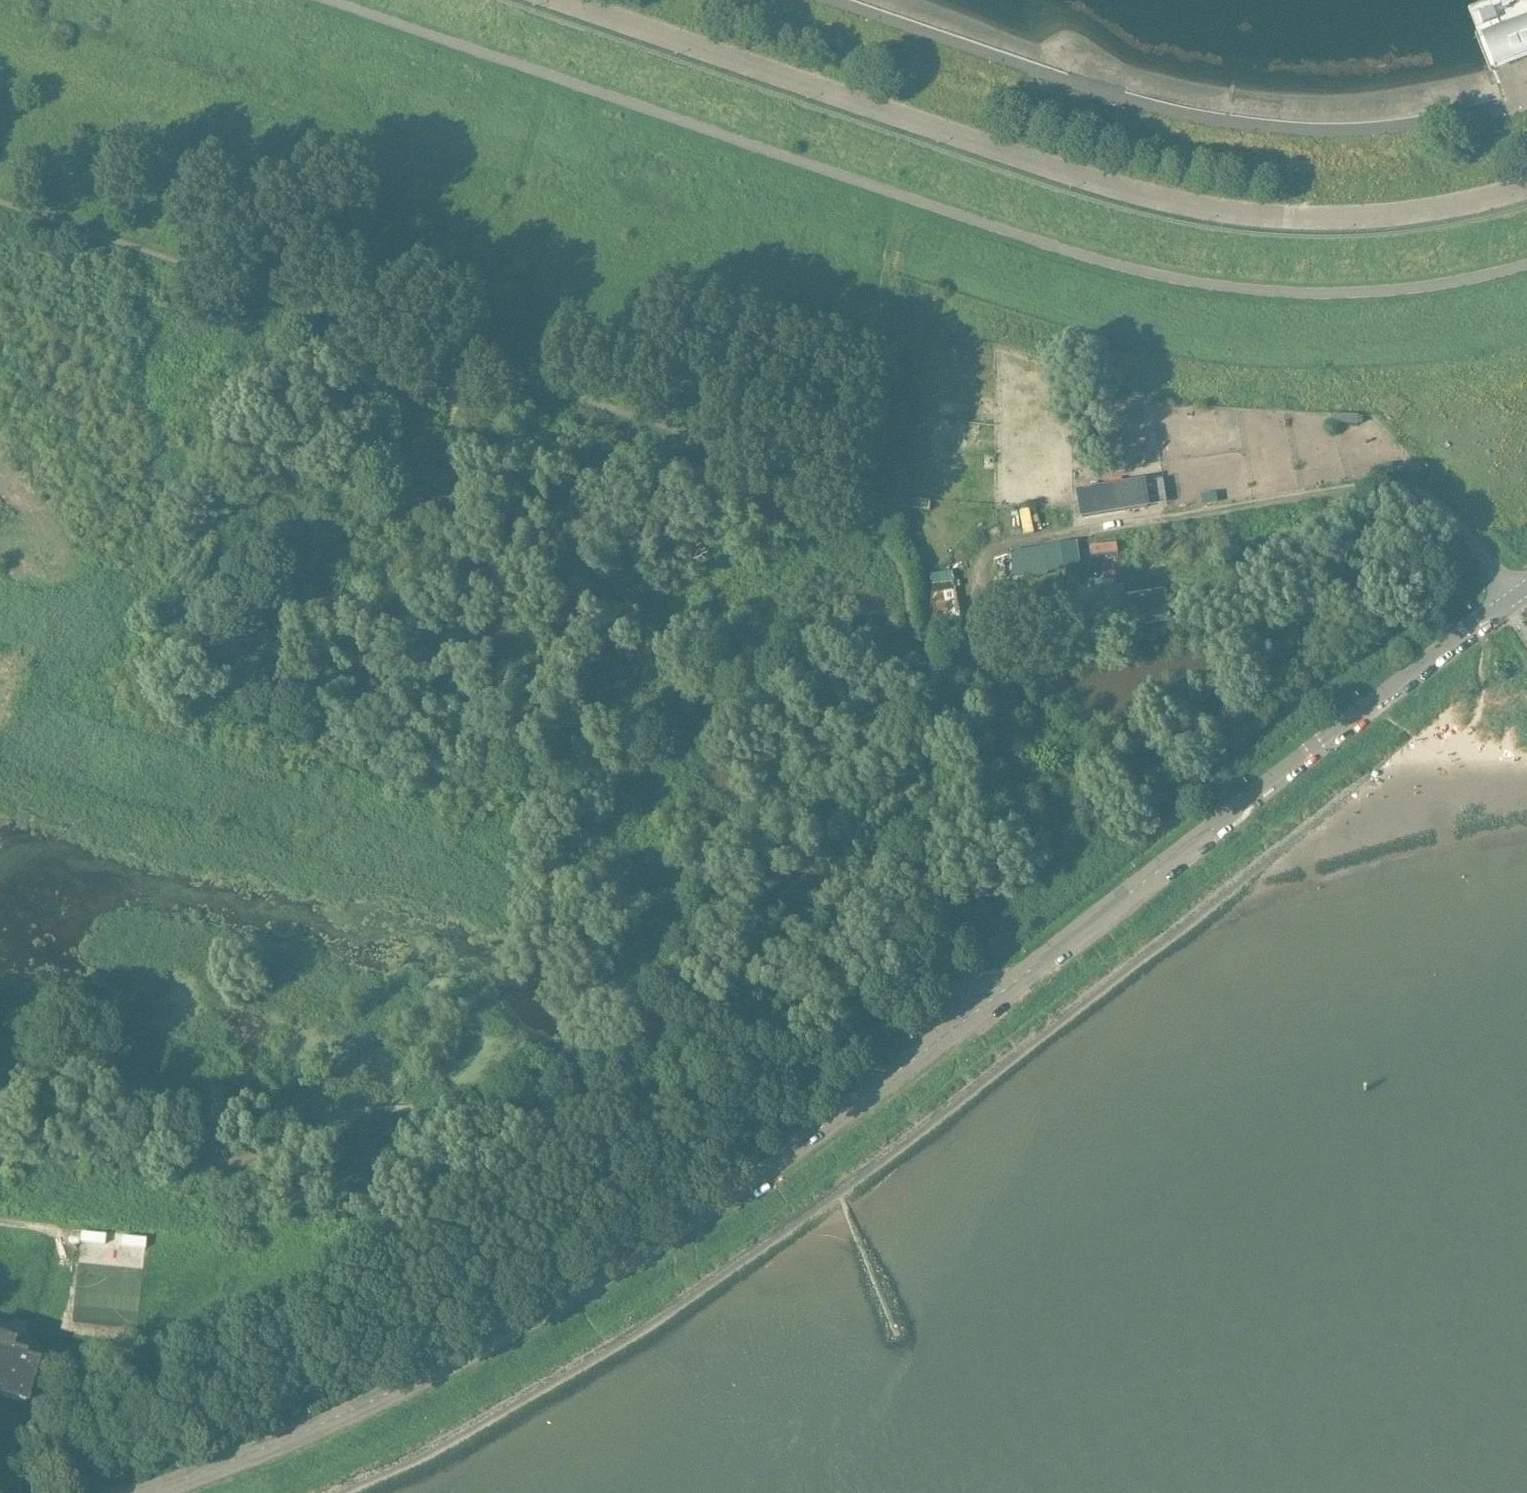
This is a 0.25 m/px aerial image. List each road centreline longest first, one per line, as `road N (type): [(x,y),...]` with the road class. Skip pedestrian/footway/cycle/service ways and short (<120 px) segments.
road 1 (unclassified): [(145,1492),(441,1366),(715,1198),(975,1014),(1526,585)]

